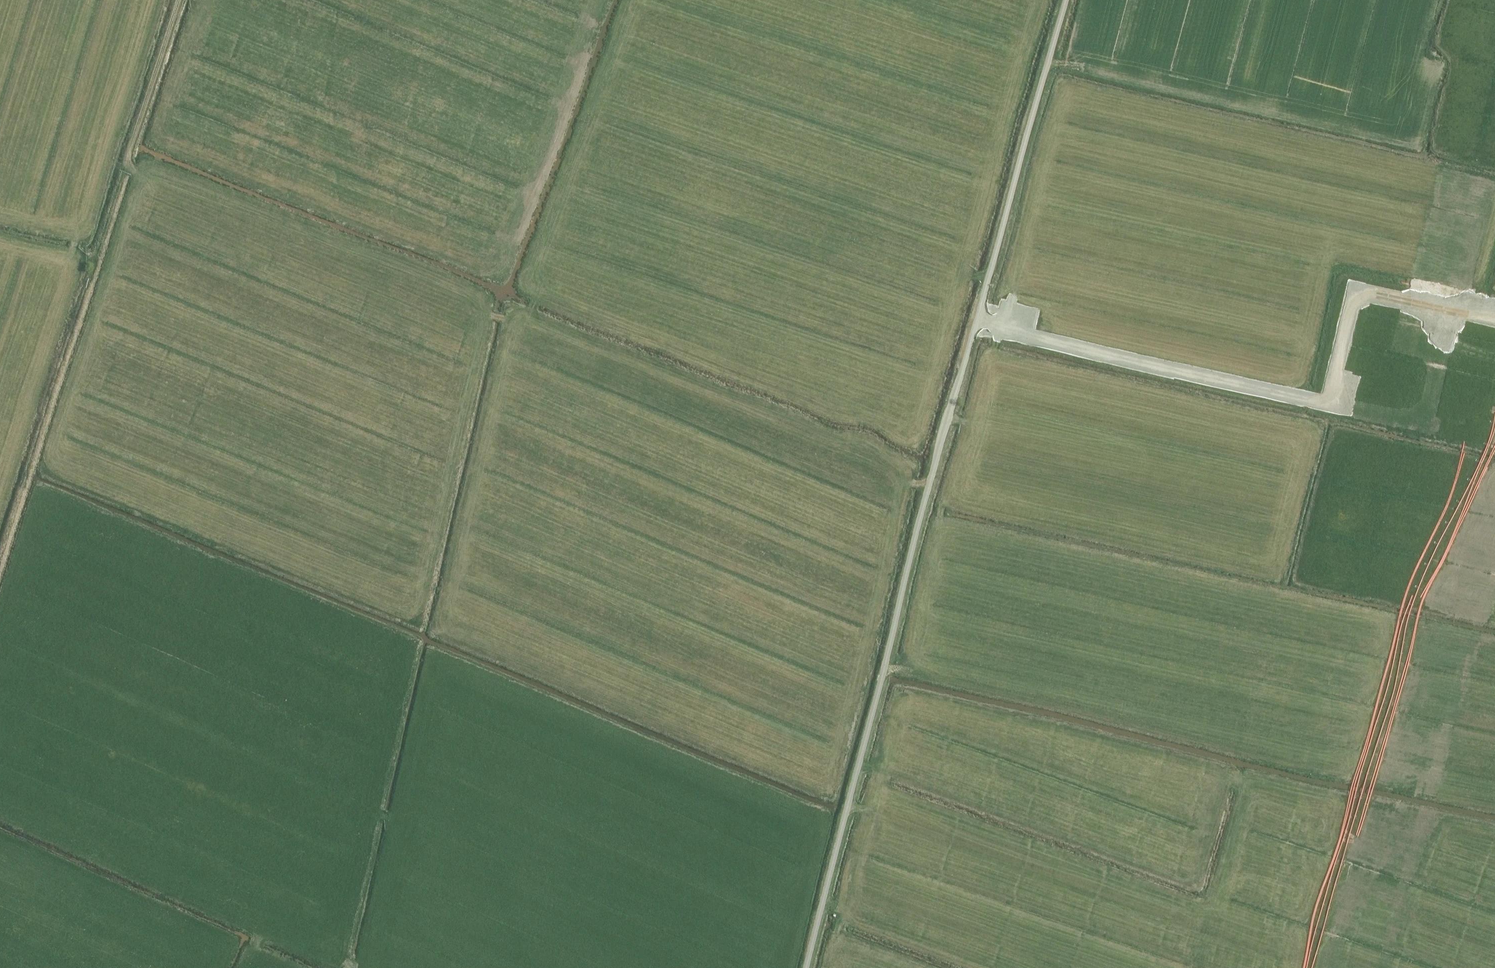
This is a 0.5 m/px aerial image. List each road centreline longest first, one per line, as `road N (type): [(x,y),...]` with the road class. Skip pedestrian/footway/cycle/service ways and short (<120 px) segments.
road 1 (unclassified): [(807,967),(943,434),(1065,0)]
road 2 (track): [(179,0),(100,251),(88,261)]

